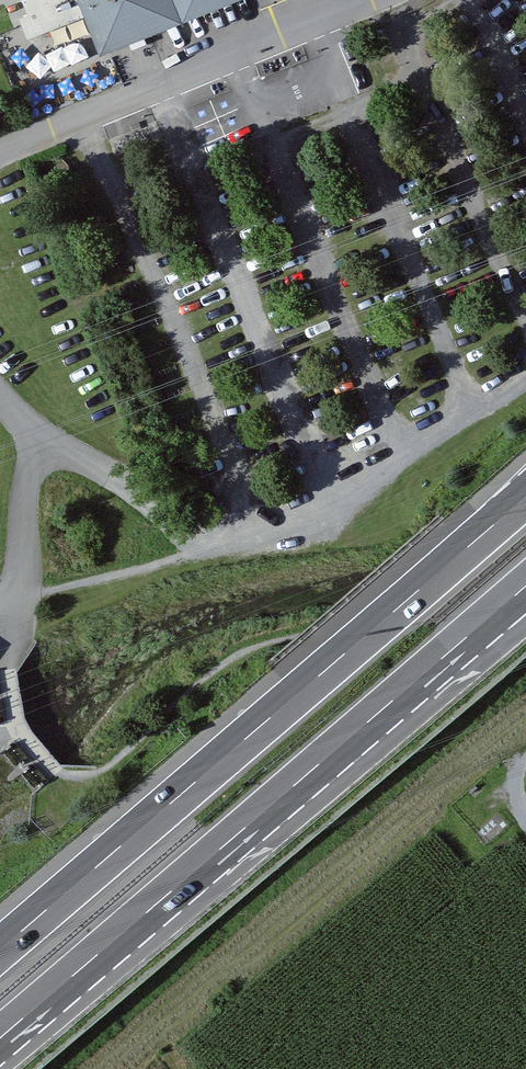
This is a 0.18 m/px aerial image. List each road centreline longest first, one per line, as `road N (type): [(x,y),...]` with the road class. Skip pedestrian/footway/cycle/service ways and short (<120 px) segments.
road 1 (motorway): [(0,1041),(525,590)]
road 2 (motorway): [(525,504),(0,953)]
road 3 (unclassified): [(0,155),(363,0)]
road 4 (track): [(45,439),(95,460),(217,539),(266,524)]

